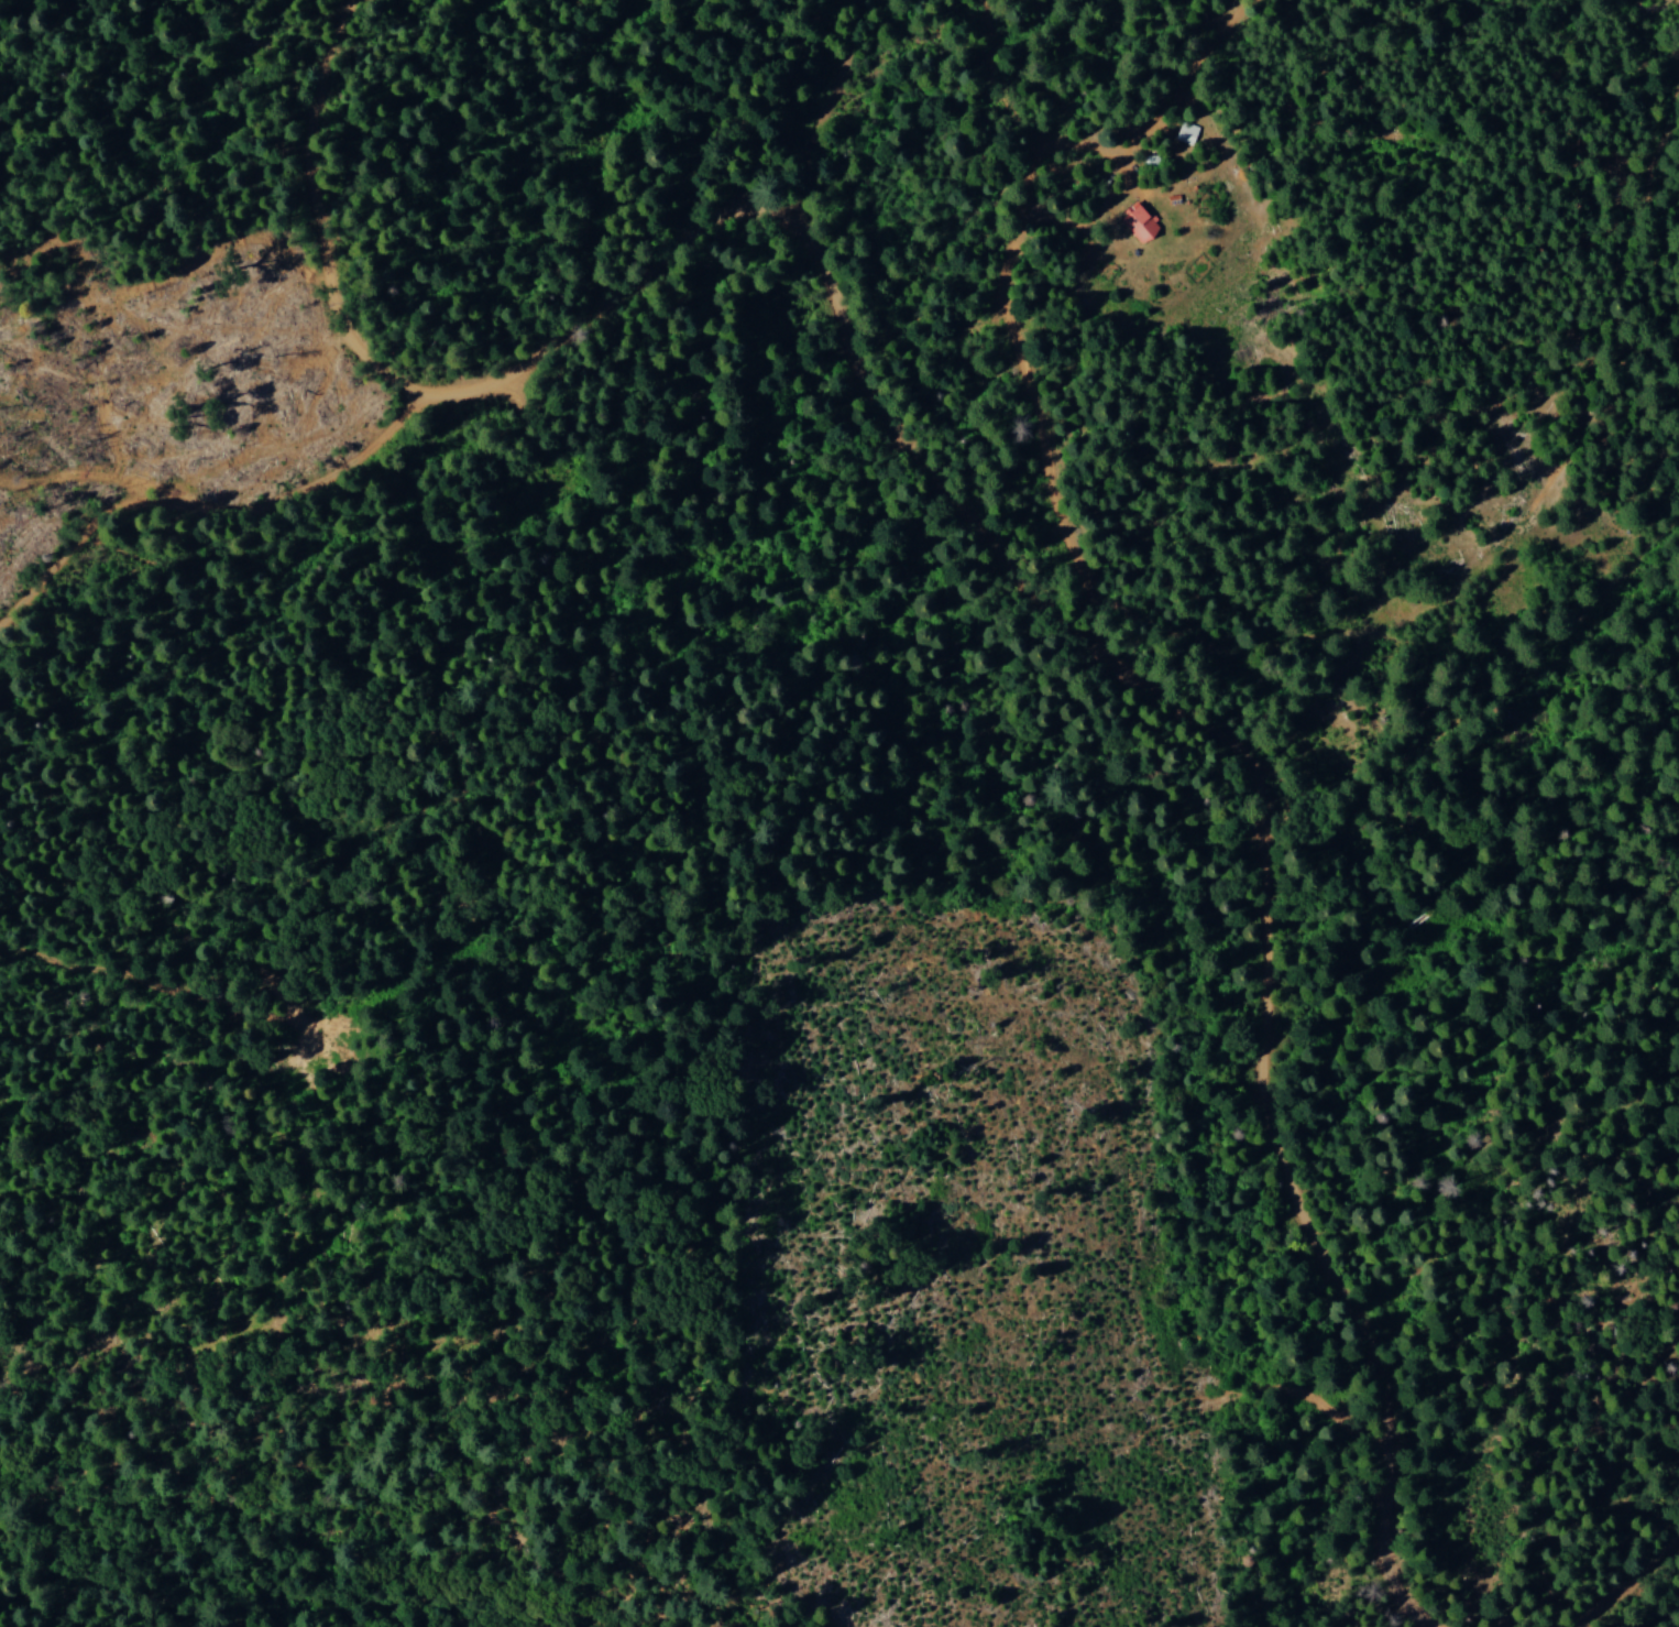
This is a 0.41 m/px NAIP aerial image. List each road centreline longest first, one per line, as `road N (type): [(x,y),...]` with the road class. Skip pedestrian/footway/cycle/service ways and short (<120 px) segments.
road 1 (track): [(1398,1626),(1362,1572),(1359,1528),(1373,1462),(1362,1395),(1294,1270),(1244,1145),(1250,954),(1234,826),(1216,775),(1190,745),(1046,645),(918,512),(833,401),(787,276),(770,249),(748,233),(712,234),(665,263),(493,406),(451,418),(408,417),(356,395),(322,350),(285,197),(292,117),(322,0)]
road 2 (track): [(1249,1024),(1335,862),(1540,711),(1678,583)]
road 3 (track): [(780,266),(803,162),(803,62),(778,0)]

